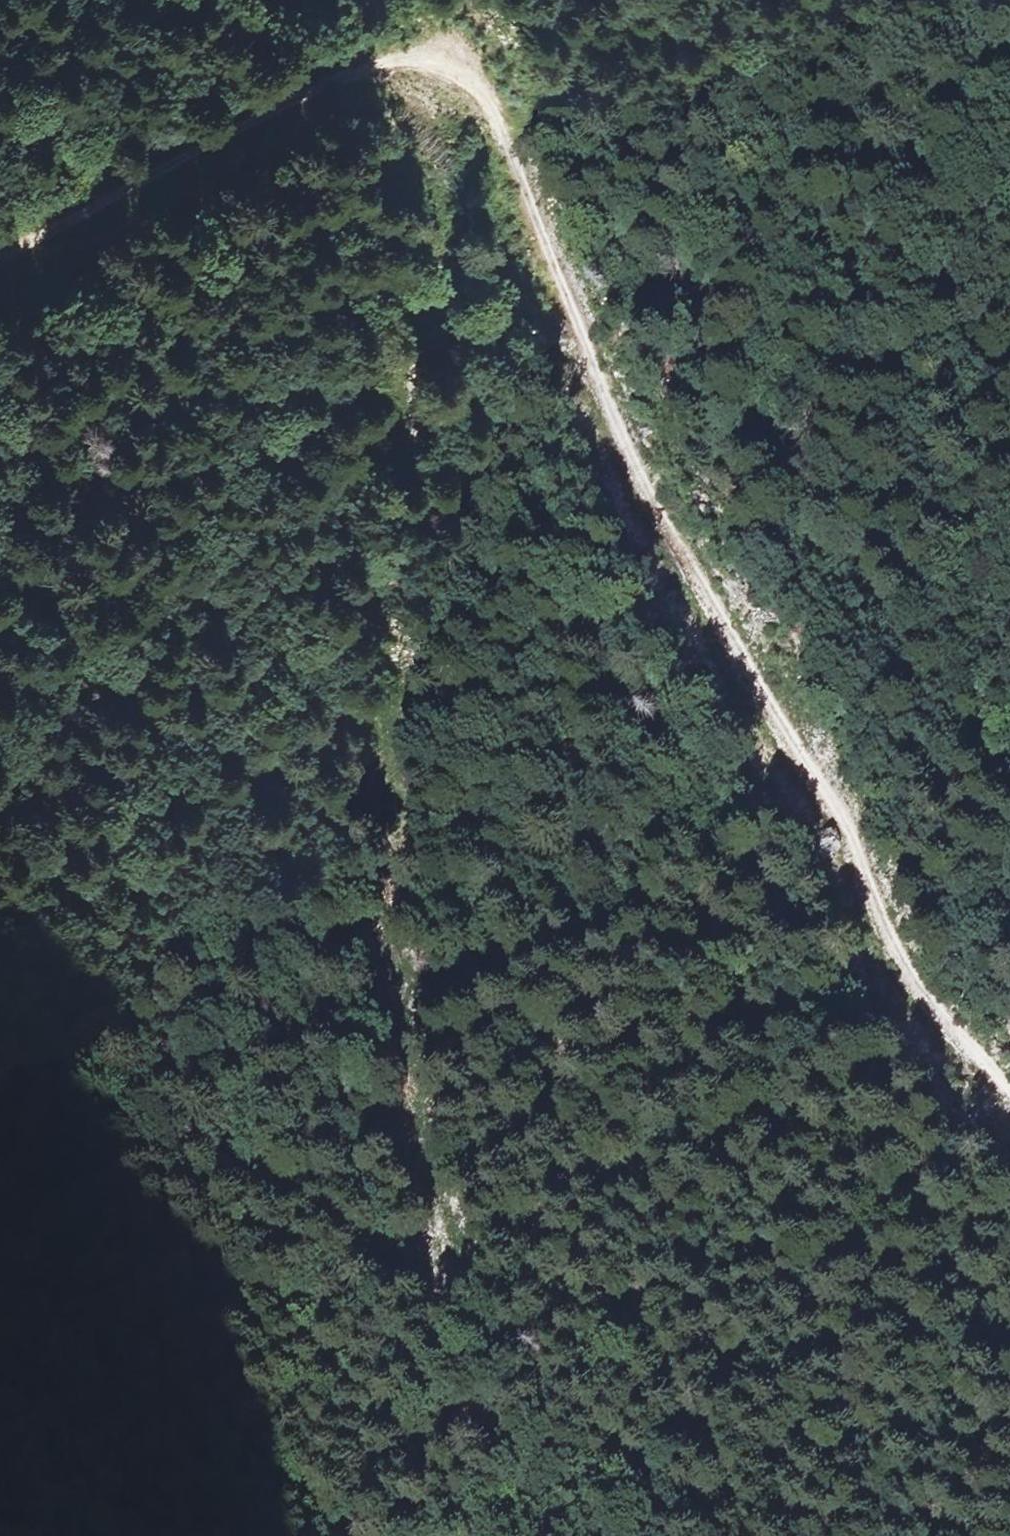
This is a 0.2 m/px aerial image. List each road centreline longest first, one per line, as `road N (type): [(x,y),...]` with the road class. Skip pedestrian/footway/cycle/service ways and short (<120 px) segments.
road 1 (track): [(0,259),(377,54),(423,52),(466,73),(647,495),(888,939),(1009,1102)]

